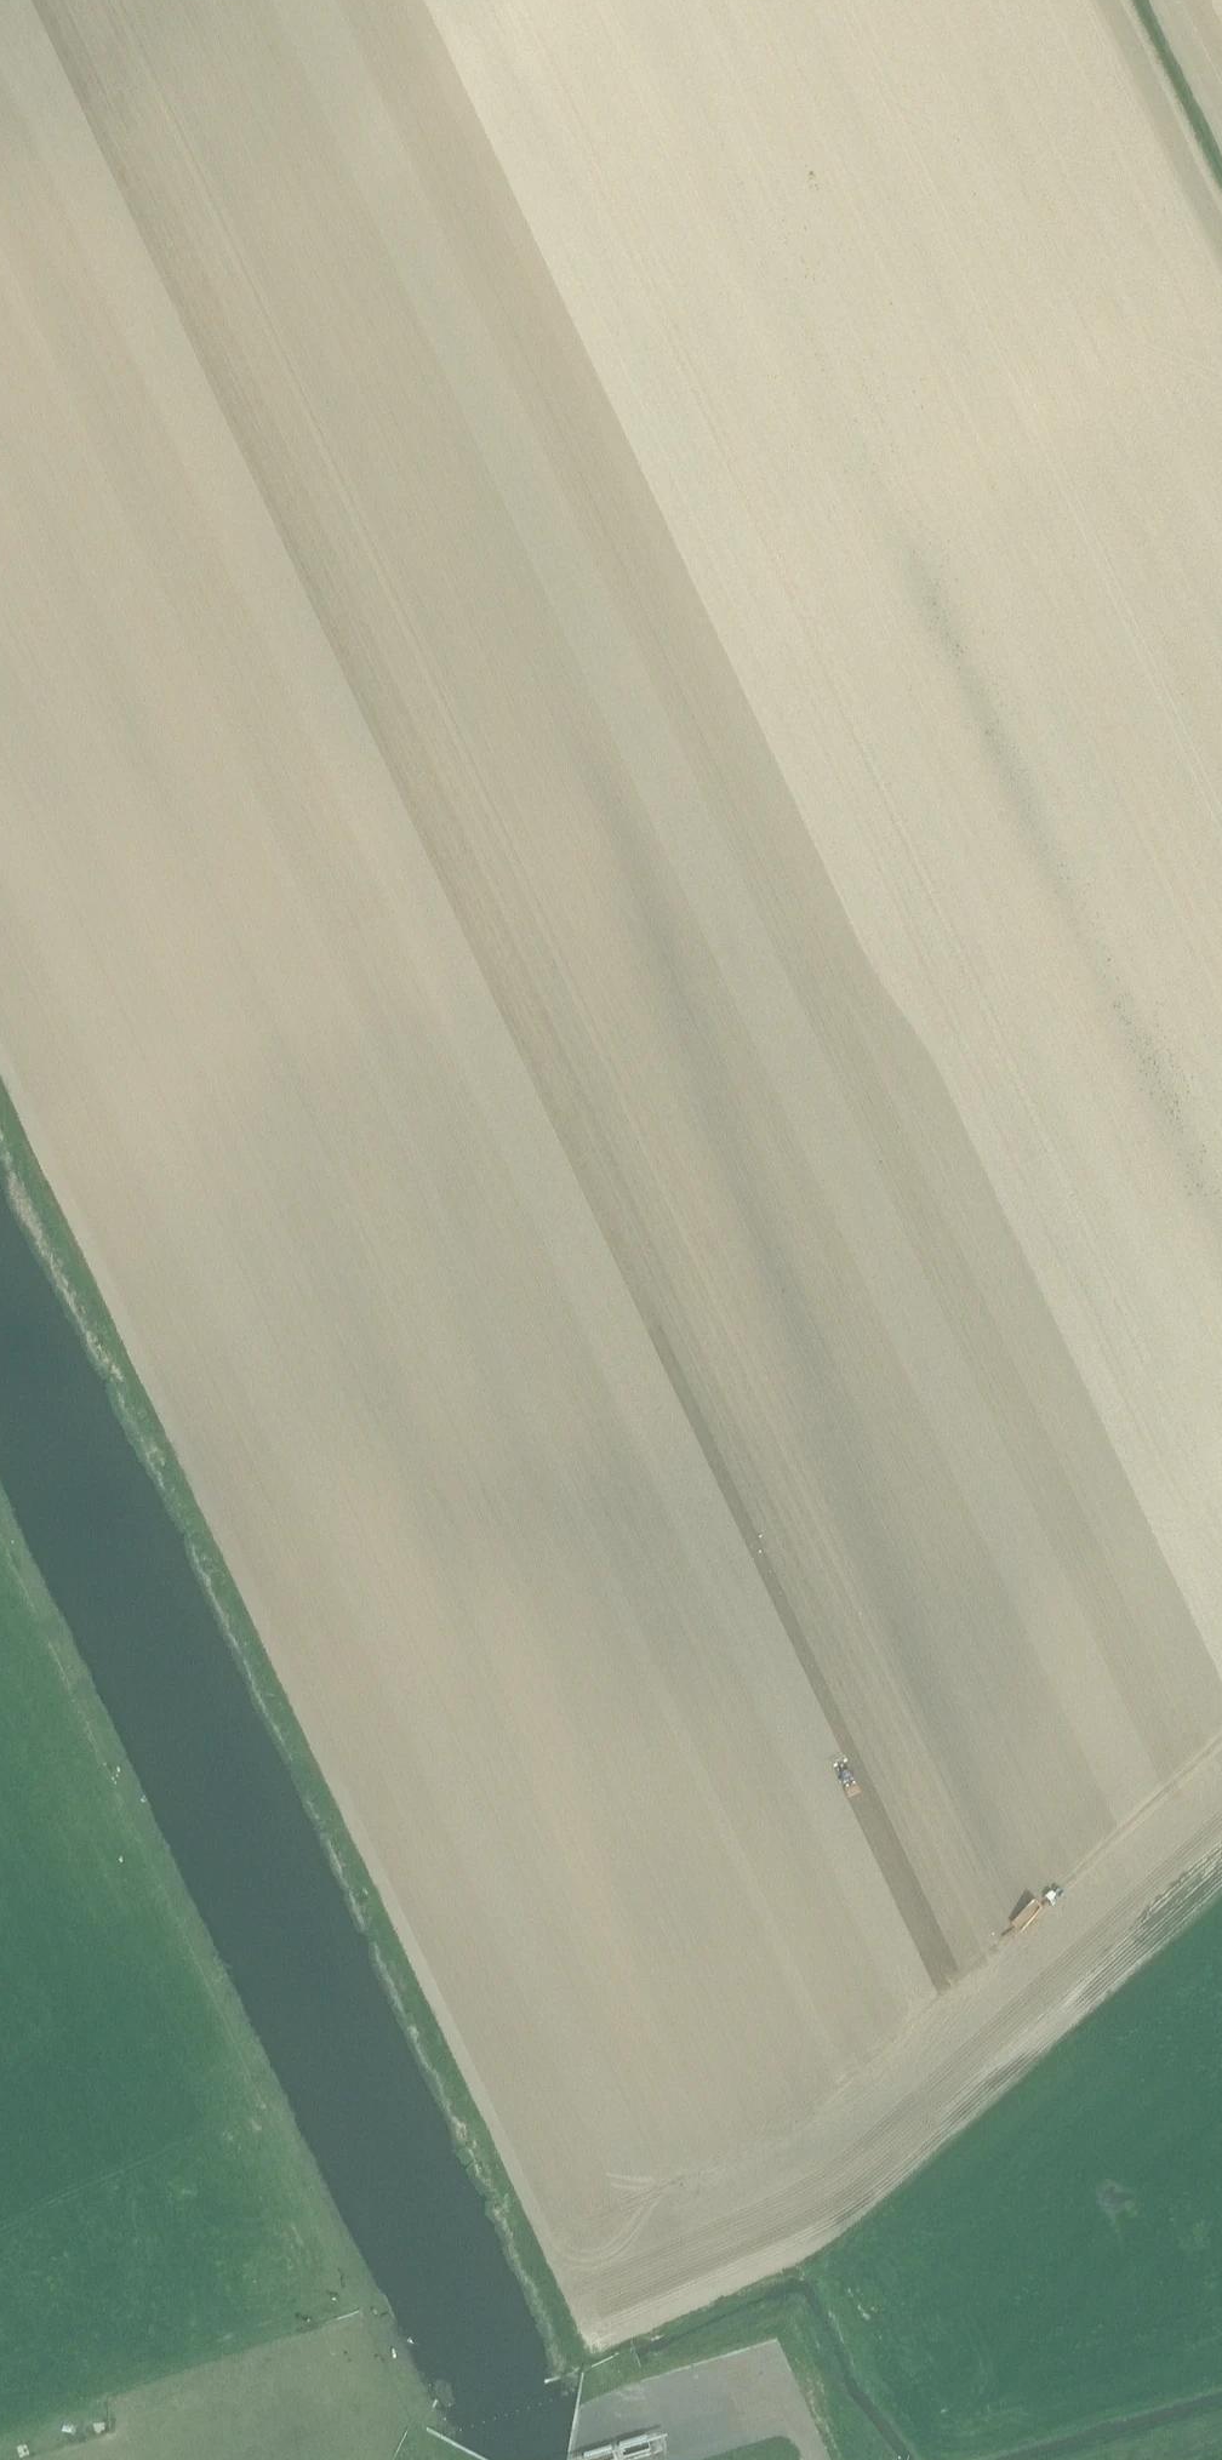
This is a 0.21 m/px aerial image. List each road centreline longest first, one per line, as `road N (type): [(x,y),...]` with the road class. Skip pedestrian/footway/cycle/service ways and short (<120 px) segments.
road 1 (track): [(424,2459),(402,2445),(395,2396),(351,2315)]

